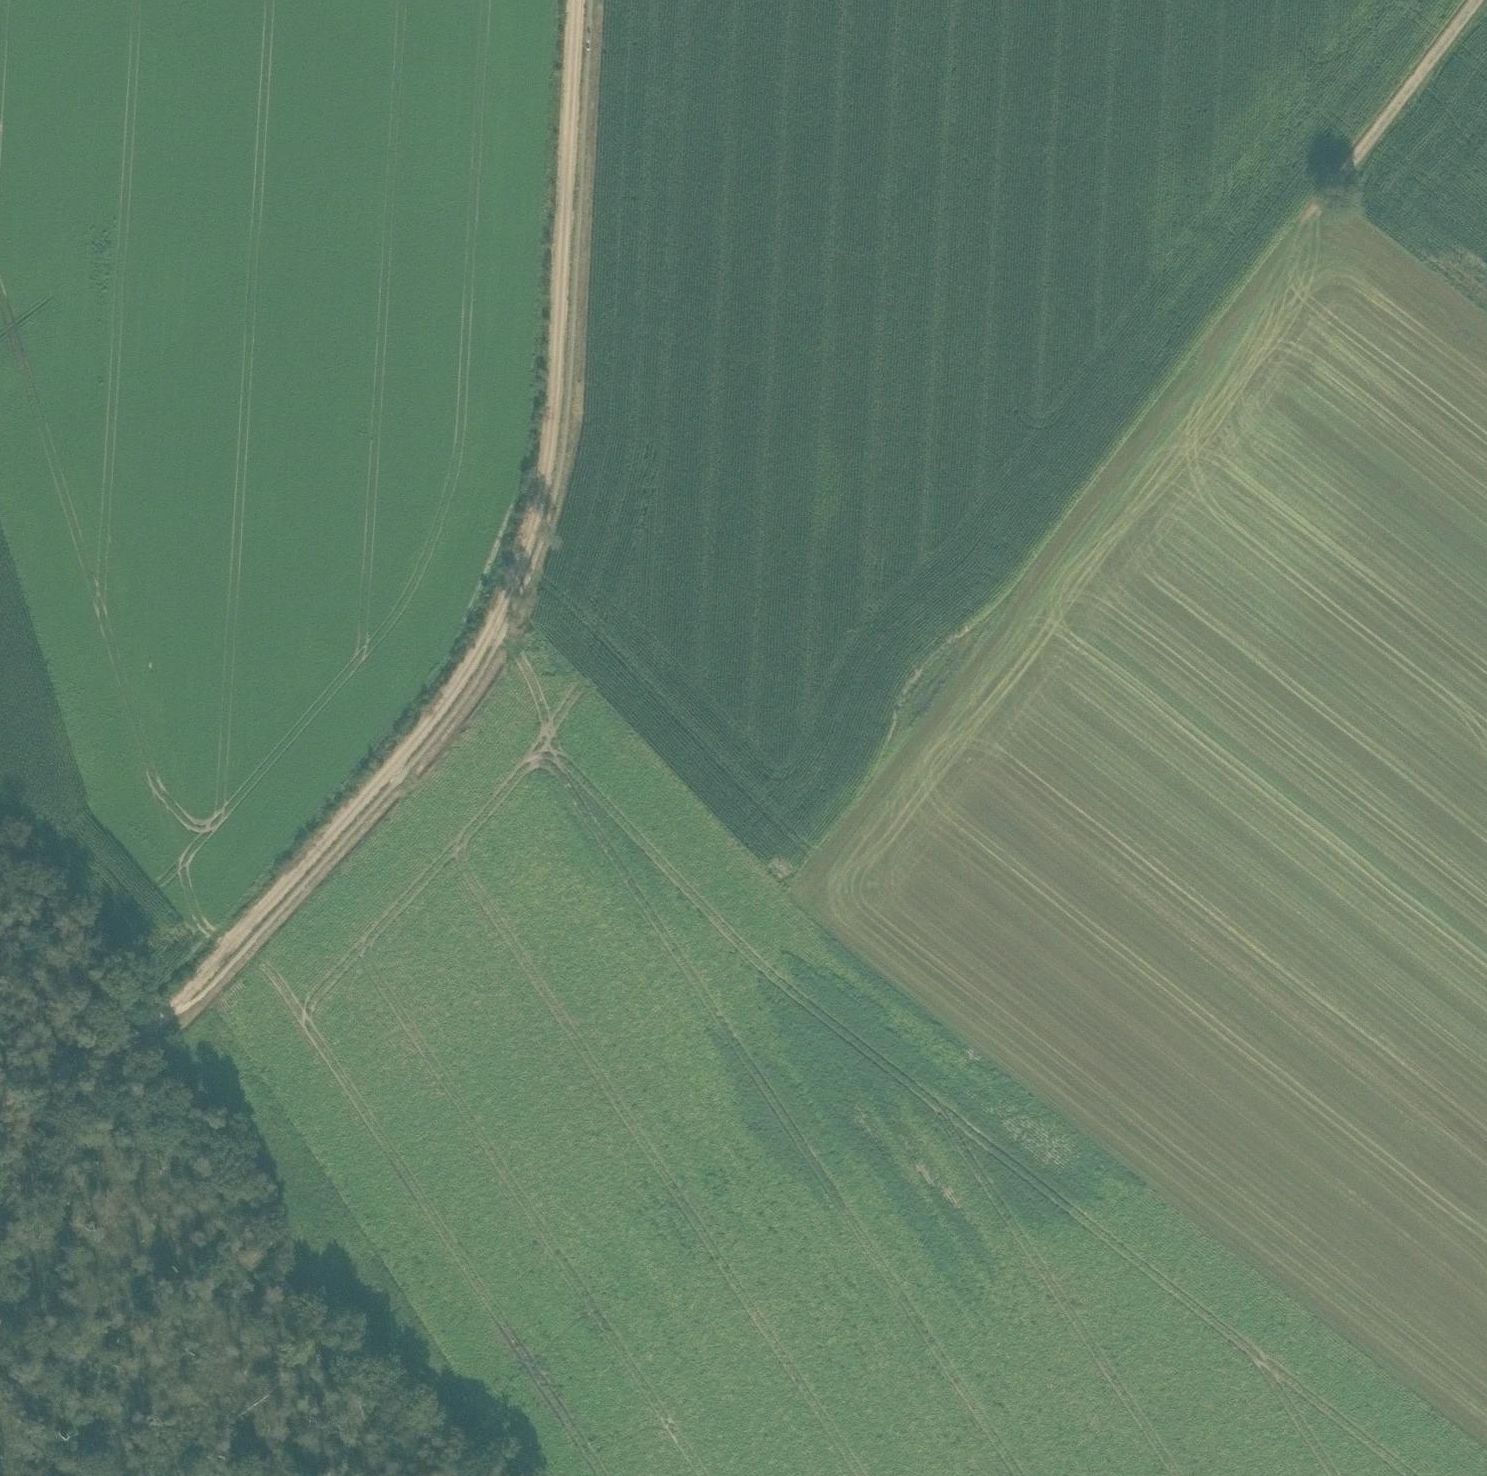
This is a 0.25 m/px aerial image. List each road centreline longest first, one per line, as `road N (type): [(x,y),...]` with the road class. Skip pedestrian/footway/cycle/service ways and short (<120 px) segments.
road 1 (track): [(165,1018),(420,734),(486,637),(520,559),(553,411),(577,0)]
road 2 (track): [(165,1018),(0,1208)]
road 3 (track): [(1341,172),(1472,0)]

